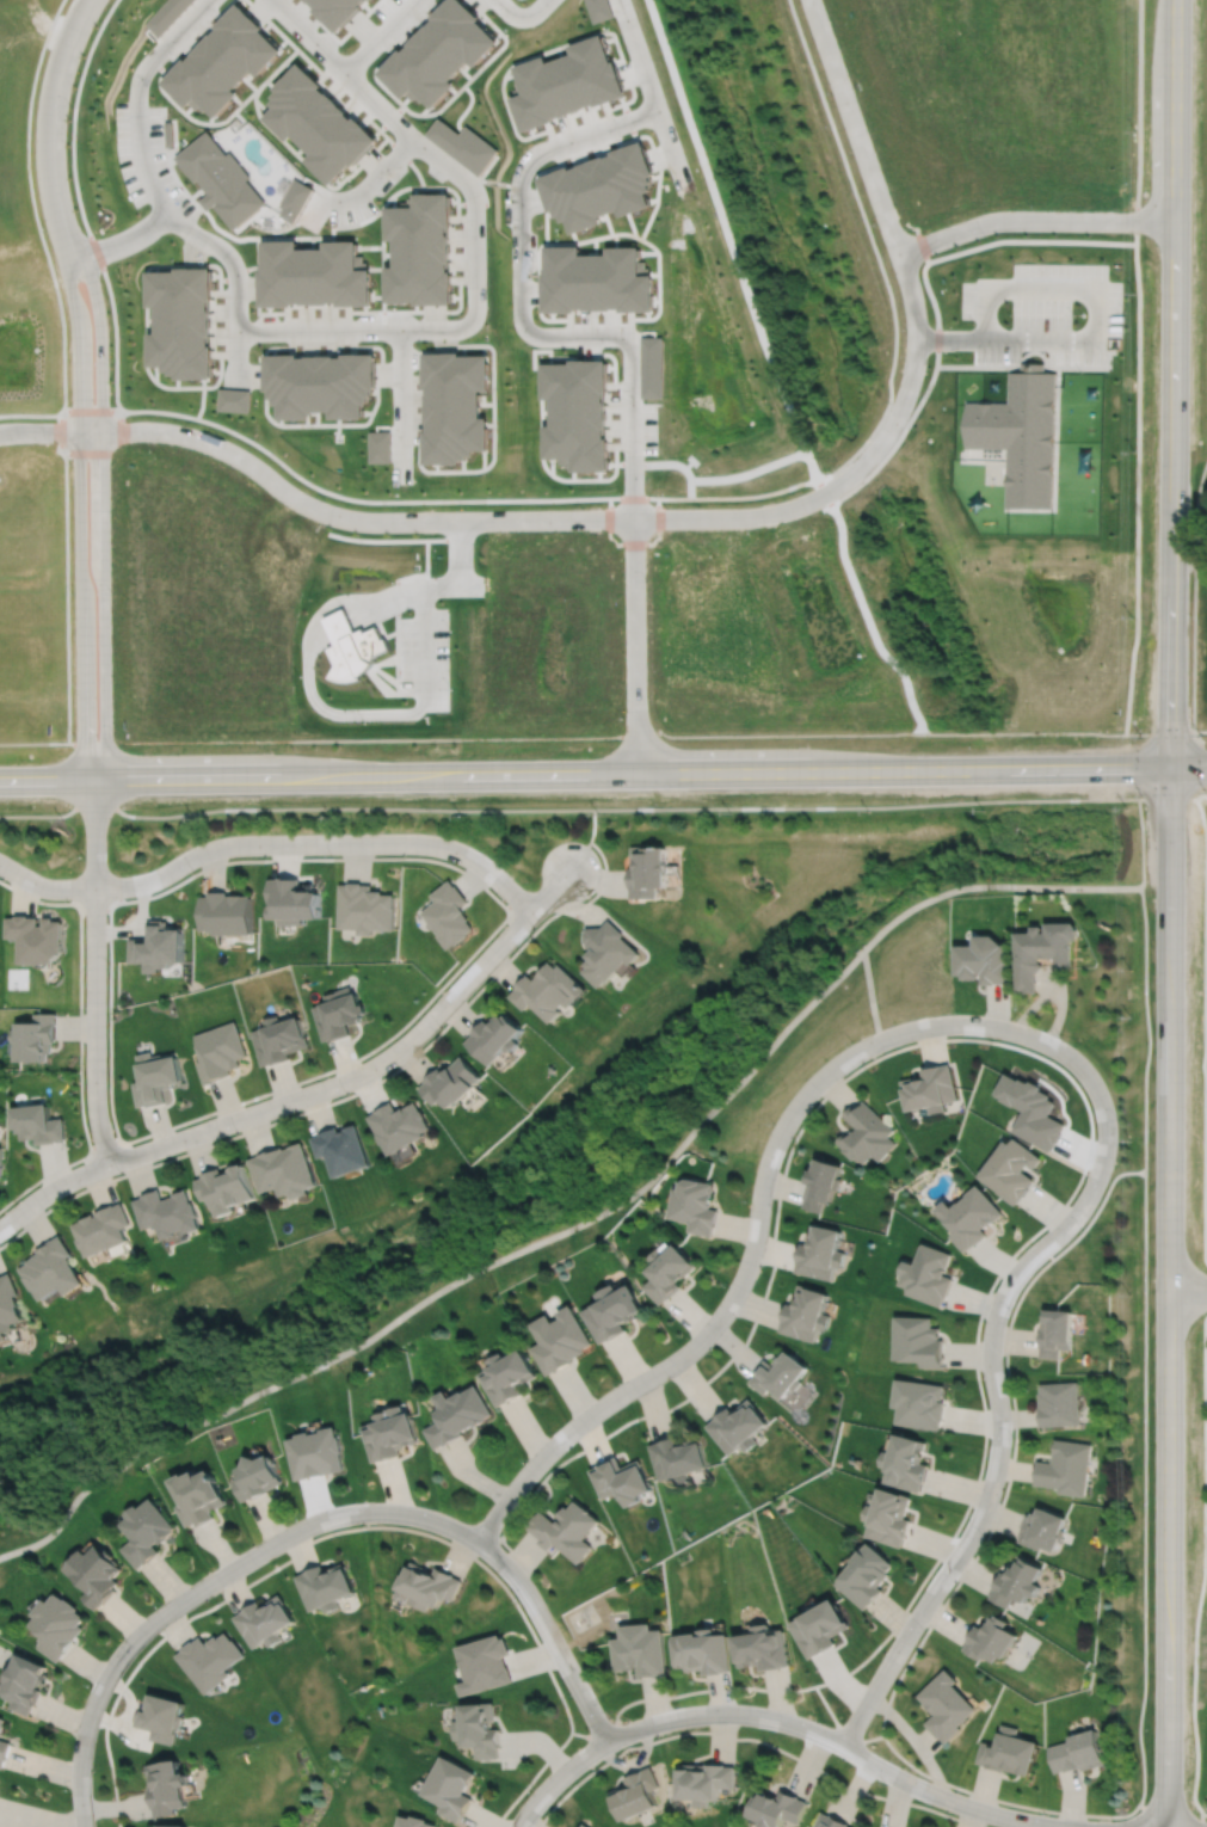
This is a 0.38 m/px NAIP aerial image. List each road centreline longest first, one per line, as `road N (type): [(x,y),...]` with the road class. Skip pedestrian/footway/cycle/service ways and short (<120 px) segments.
road 1 (secondary): [(1169,768),(0,781)]
road 2 (tertiary): [(1169,768),(1168,1826)]
road 3 (residential): [(1055,1047),(1005,1028),(929,1026),(872,1044),(823,1077),(778,1137),(746,1269),(720,1317),(688,1353),(550,1448),(478,1542)]
road 4 (residential): [(608,1741),(523,1587),(487,1549),(424,1517),(351,1513),(289,1534),(133,1640),(88,1720),(80,1765),(84,1826)]
road 5 (residential): [(843,1746),(991,1491),(1002,1432),(991,1343),(1004,1294),(1097,1179),(1107,1143),(1100,1095),(1055,1047)]
road 6 (tertiary): [(1176,0),(1169,768)]
road 7 (residential): [(634,518),(751,517),(809,503),(869,457),(903,404),(916,345),(909,281),(811,0)]
road 8 (residential): [(0,1228),(72,1179),(341,1083),(384,1060),(569,871)]
road 9 (residential): [(405,482),(402,328),(457,327),(474,318),(475,193),(275,0)]
road 10 (residential): [(517,1826),(599,1746),(701,1714),(799,1726),(938,1796),(1057,1826)]
road 11 (residential): [(659,109),(540,153),(521,179),(525,325),(543,336),(623,337),(634,352),(634,518)]
road 12 (residential): [(78,431),(196,438),(310,508),(352,519),(634,518)]
road 13 (residential): [(105,780),(99,319),(90,275),(61,222)]
road 14 (residential): [(531,911),(482,866),(420,842),(226,845),(121,886),(45,887),(0,864)]
road 15 (residential): [(61,222),(76,347),(81,780)]
road 16 (residential): [(208,0),(140,74),(140,129),(149,178),(168,210),(235,266),(239,386)]
road 17 (residential): [(111,1164),(94,1089),(94,780)]
road 18 (residential): [(1175,220),(1002,220),(899,253)]
road 19 (residential): [(639,774),(634,518)]
road 20 (residential): [(61,222),(50,166),(53,102),(86,0)]
road 21 (residential): [(238,331),(402,328)]

